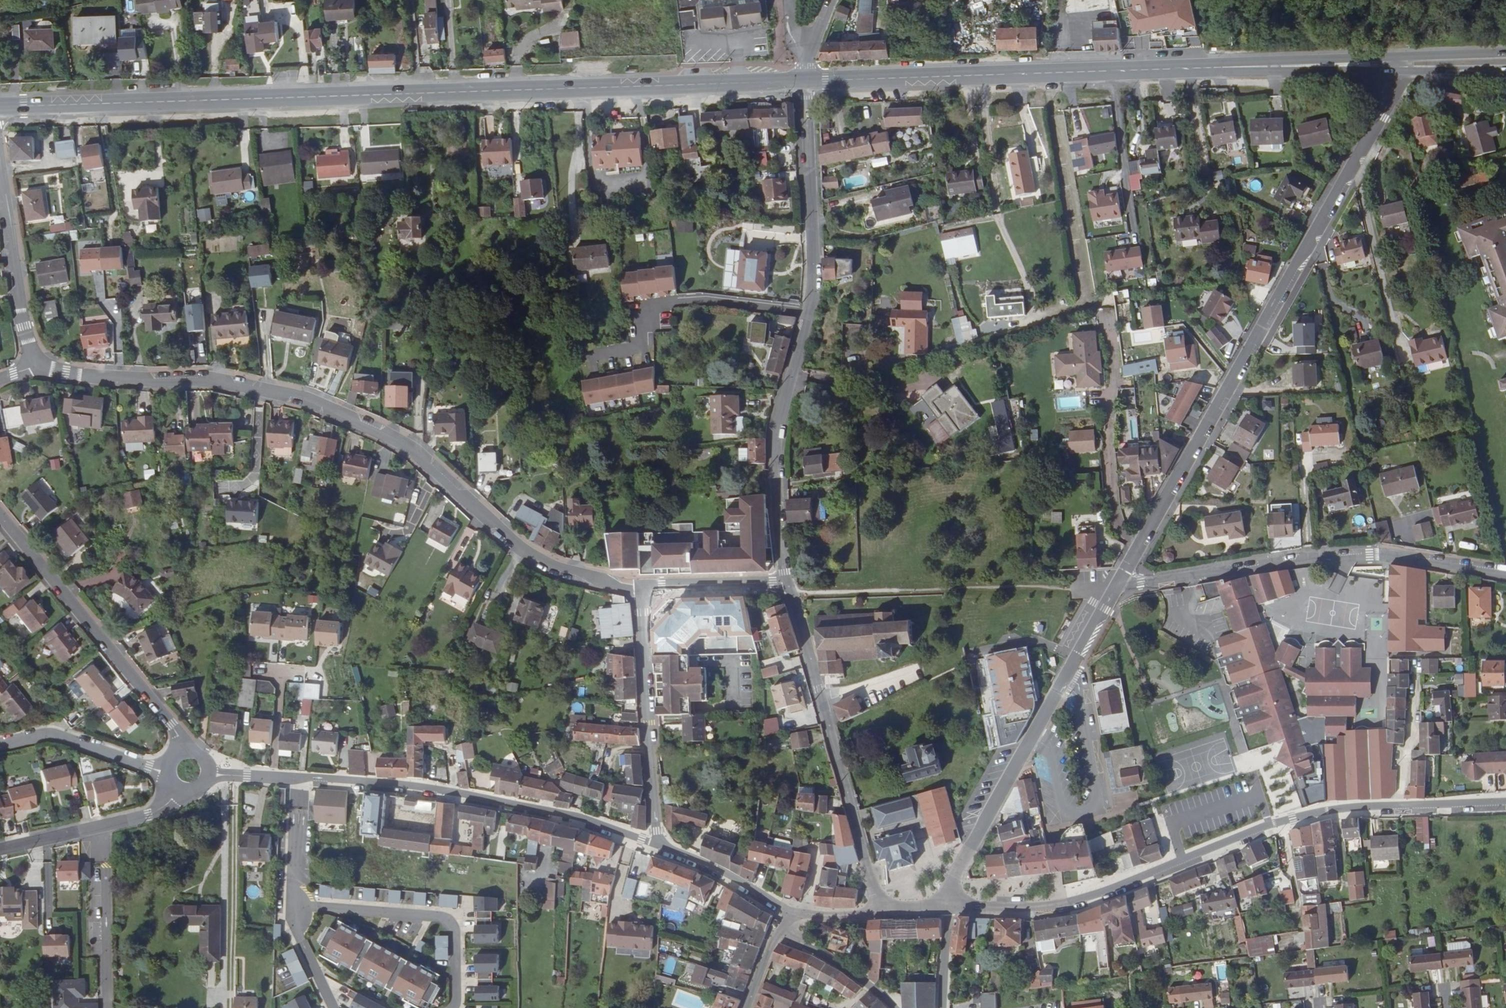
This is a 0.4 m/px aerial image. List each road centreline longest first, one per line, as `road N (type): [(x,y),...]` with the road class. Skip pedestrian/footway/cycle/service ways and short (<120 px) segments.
road 1 (primary): [(805,82),(0,107)]
road 2 (residential): [(36,367),(115,379),(226,381),(282,395),(405,444),(549,567),(643,589)]
road 3 (residential): [(1400,71),(1117,585)]
road 4 (residential): [(949,905),(1069,904),(1317,814),(1505,801)]
road 5 (residential): [(786,582),(772,445),(812,284),(805,82)]
road 6 (residential): [(210,771),(418,788),(577,821),(657,847)]
road 7 (residential): [(1505,572),(1370,555),(1117,585)]
road 8 (primary): [(1187,68),(805,82)]
road 9 (residential): [(880,913),(786,582)]
road 10 (residential): [(184,751),(179,733),(0,514)]
road 11 (residential): [(949,905),(947,893),(1077,658)]
road 12 (residential): [(643,589),(657,847)]
road 13 (primary): [(1406,58),(1187,68)]
road 14 (primary): [(1187,68),(1400,71)]
road 15 (residential): [(36,367),(0,173)]
road 16 (residential): [(101,825),(105,1007)]
road 17 (residential): [(0,746),(51,737),(148,767)]
road 18 (residential): [(786,582),(643,589)]
road 19 (residential): [(777,928),(894,1007)]
road 20 (residential): [(657,847),(780,913)]

